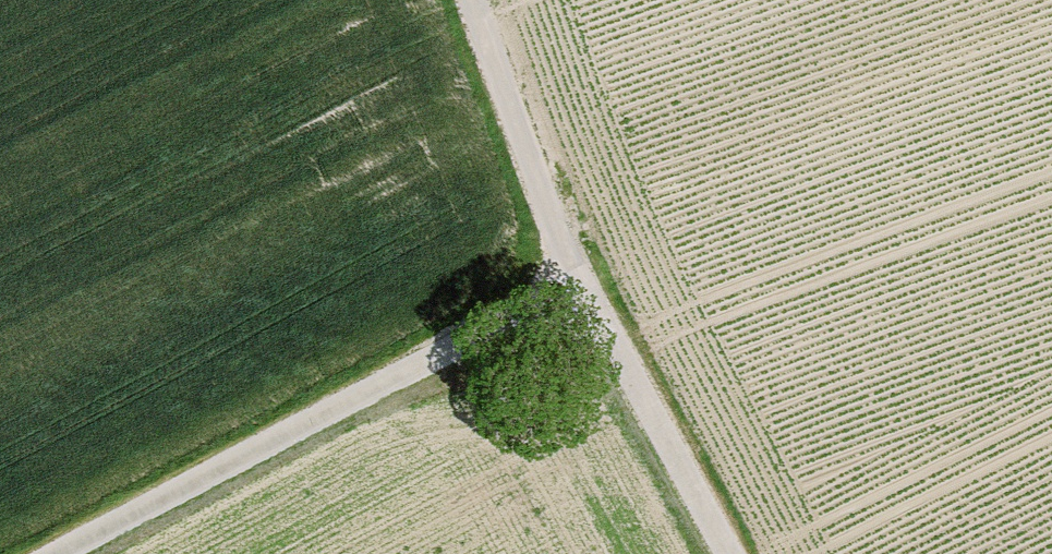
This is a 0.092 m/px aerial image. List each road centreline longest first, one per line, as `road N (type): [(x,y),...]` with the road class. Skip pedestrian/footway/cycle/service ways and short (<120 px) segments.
road 1 (track): [(121,553),(596,315)]
road 2 (track): [(596,315),(483,0)]
road 3 (track): [(725,553),(596,315)]

